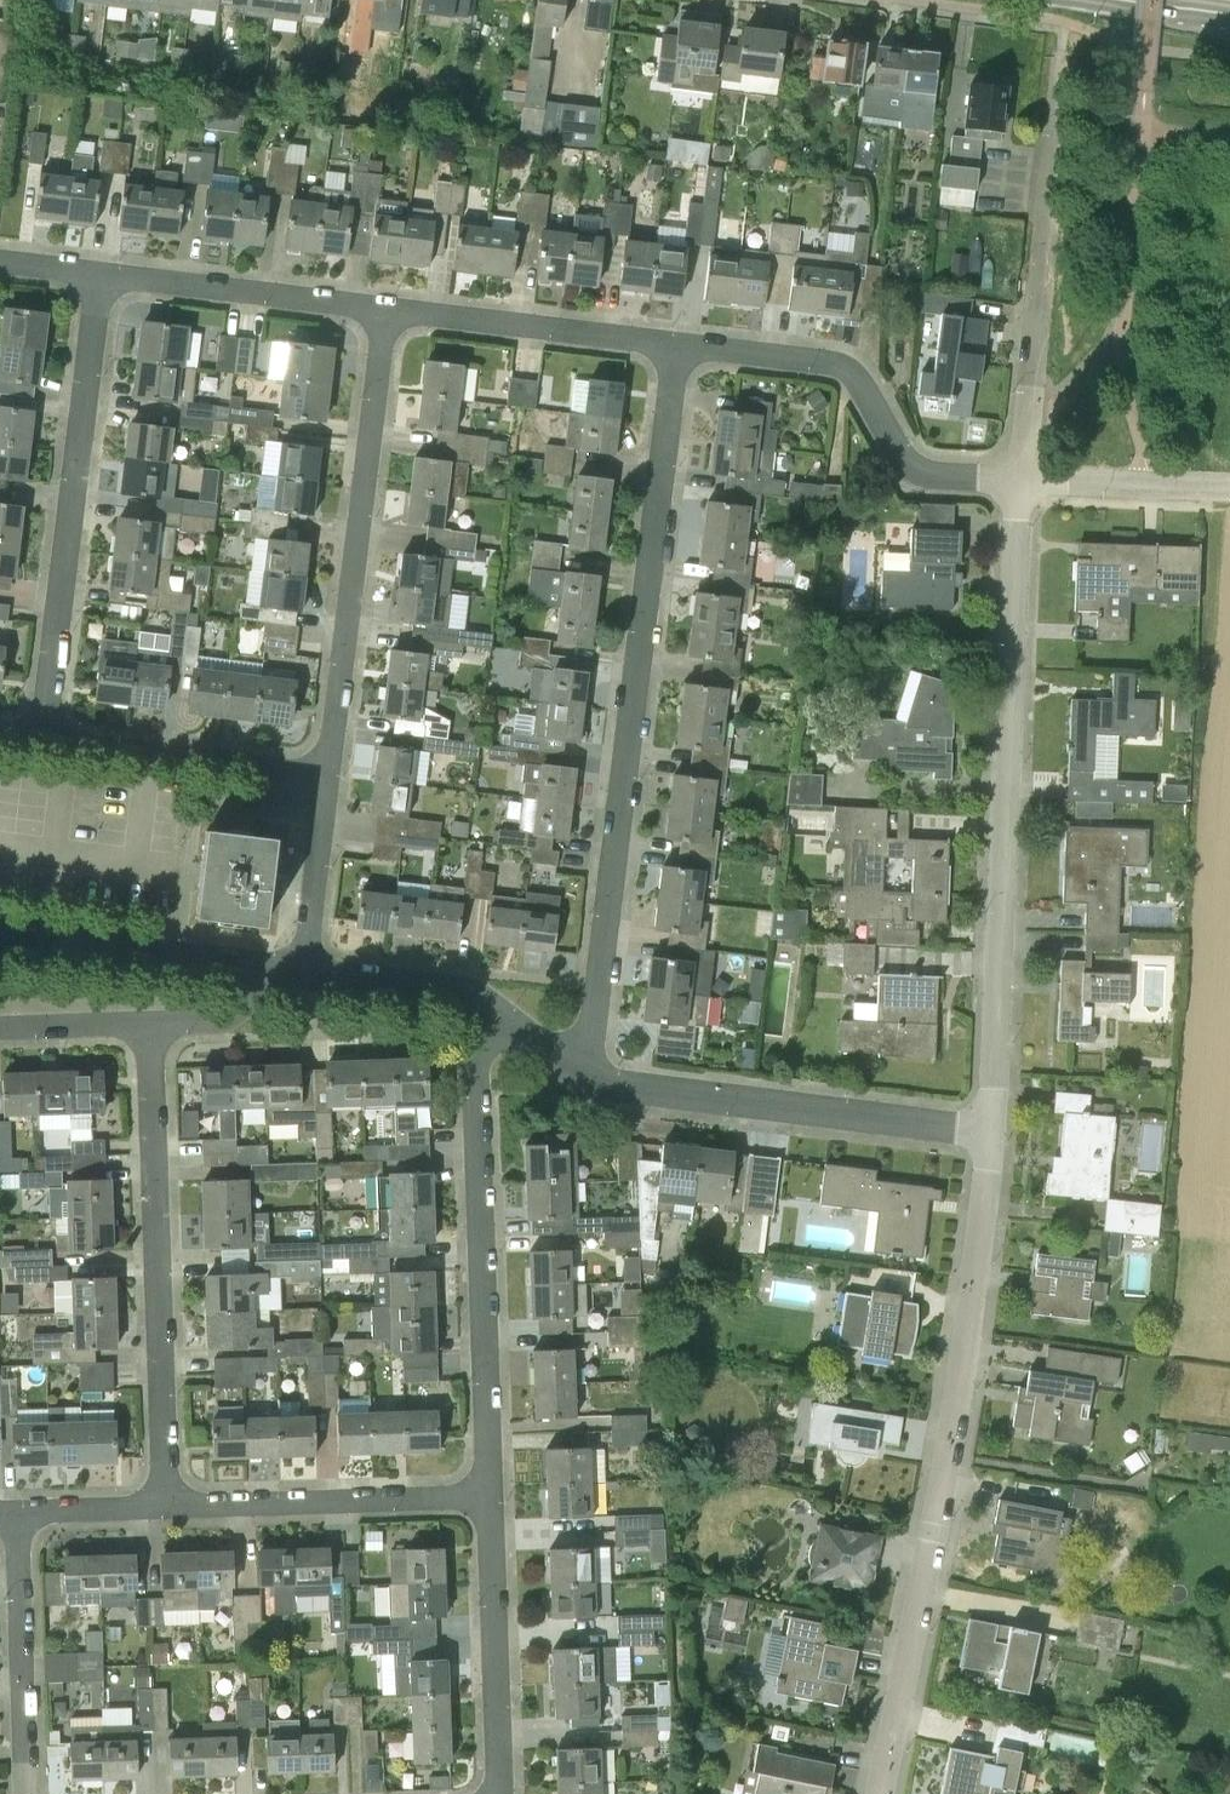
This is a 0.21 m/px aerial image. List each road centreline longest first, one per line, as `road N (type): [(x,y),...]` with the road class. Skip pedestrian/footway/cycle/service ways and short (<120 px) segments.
road 1 (residential): [(589,1054),(679,351)]
road 2 (residential): [(872,1793),(967,1337),(993,1126)]
road 3 (residential): [(993,1126),(1019,478)]
road 4 (residential): [(502,1487),(492,1009)]
road 5 (residential): [(49,744),(109,274)]
road 6 (residential): [(168,1495),(159,1026)]
road 7 (residential): [(341,778),(389,312)]
road 8 (residential): [(1019,478),(1061,62)]
road 9 (residential): [(993,1126),(663,1090),(589,1054)]
road 10 (residential): [(1019,478),(911,466),(856,370),(679,351)]
road 11 (residential): [(168,1495),(502,1487)]
road 12 (residential): [(510,1793),(502,1487)]
road 13 (residential): [(34,1793),(21,1499)]
road 14 (residential): [(341,778),(49,744)]
road 15 (residential): [(679,351),(389,312)]
road 16 (residential): [(389,312),(109,274)]
road 17 (residential): [(273,979),(0,938)]
road 18 (unclassified): [(1229,487),(1019,478)]
road 19 (residential): [(315,986),(341,778)]
road 20 (residential): [(492,1009),(315,986)]
road 21 (residential): [(0,1029),(159,1026)]
road 22 (residential): [(21,1499),(168,1495)]
road 23 (residential): [(159,1026),(242,1016),(273,979)]

